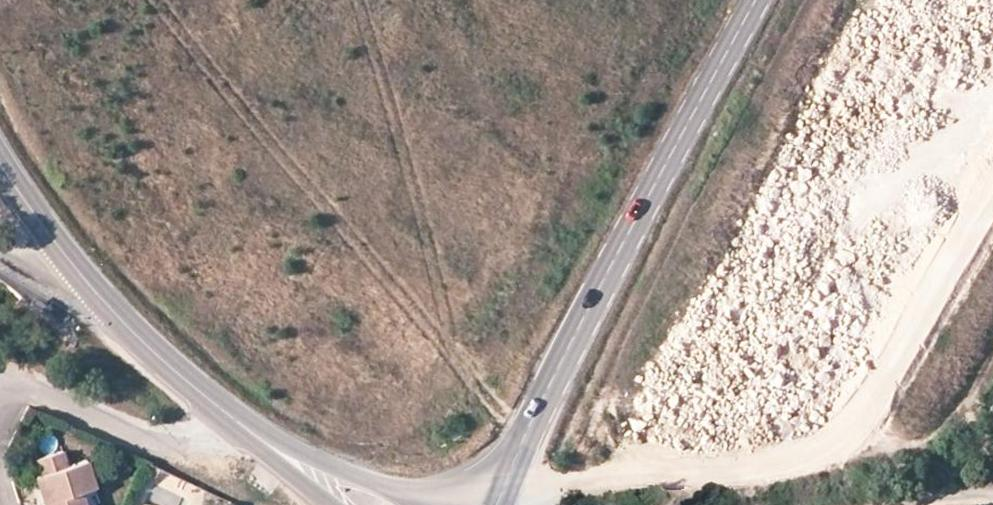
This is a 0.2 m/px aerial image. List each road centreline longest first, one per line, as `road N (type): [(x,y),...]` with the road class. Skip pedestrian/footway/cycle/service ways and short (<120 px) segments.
road 1 (tertiary): [(755,0),(493,499)]
road 2 (tertiary): [(261,108),(233,132),(214,165),(207,202),(213,239),(231,272),(259,297),(292,311),(361,305),(414,258),(426,225)]
road 3 (tertiary): [(0,165),(142,344),(250,432)]
road 4 (primary): [(426,225),(508,144),(589,96),(647,41),(676,0)]
road 5 (residential): [(250,432),(155,436),(34,388),(11,392),(0,405)]
road 6 (primary): [(599,0),(578,23),(472,84),(370,106)]
road 7 (tertiary): [(493,499),(375,484),(250,432)]
road 8 (tertiary): [(426,225),(418,156),(370,106)]

